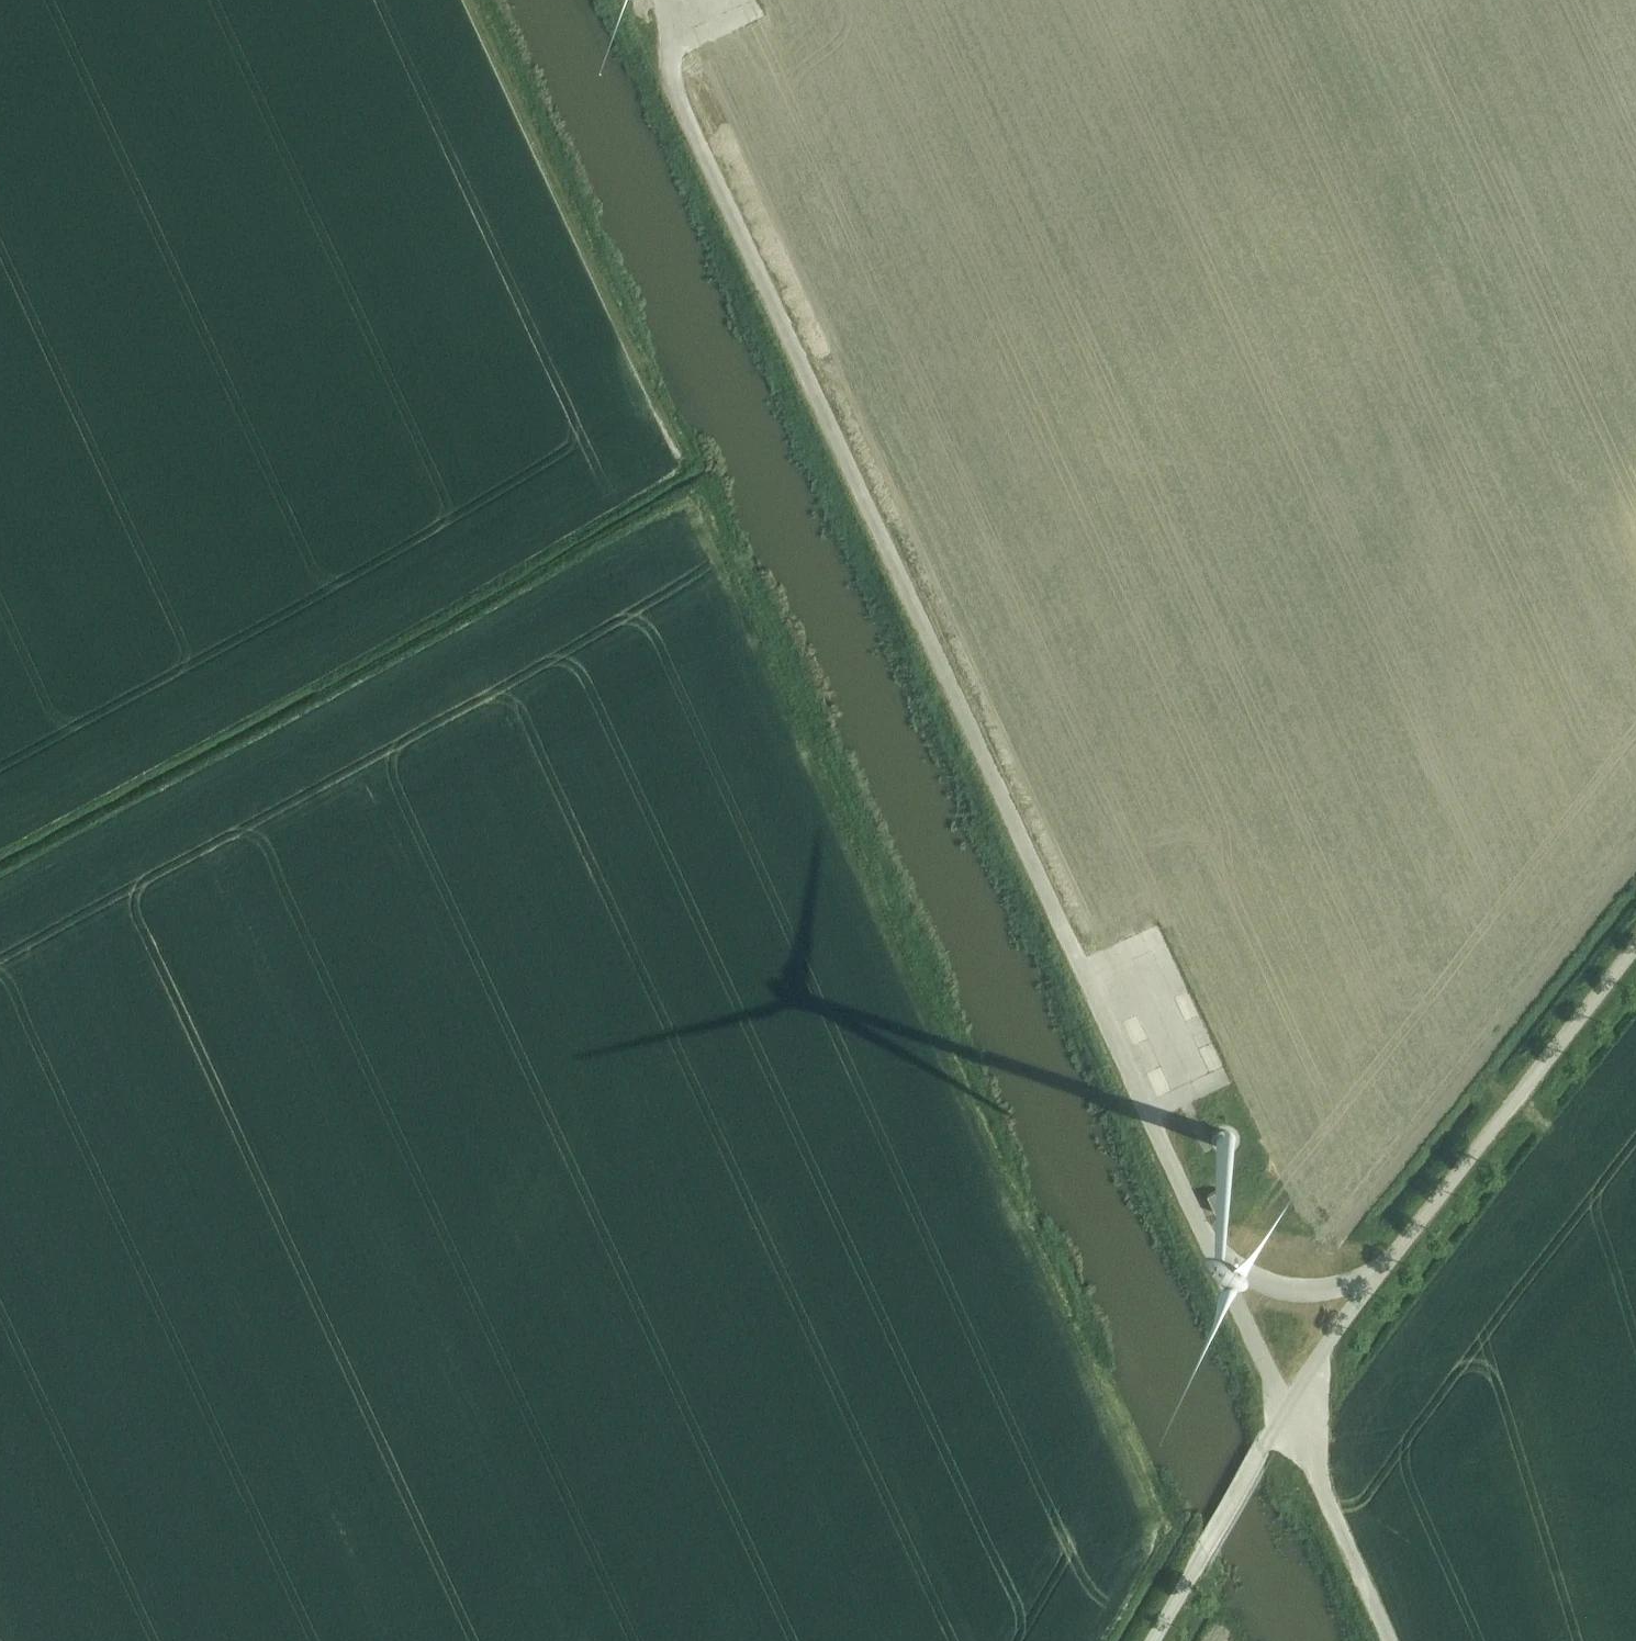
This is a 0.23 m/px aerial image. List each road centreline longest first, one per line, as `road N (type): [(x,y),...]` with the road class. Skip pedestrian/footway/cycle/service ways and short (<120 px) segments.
road 1 (unclassified): [(1154,1640),(1256,1458),(1382,1270),(1635,945)]

